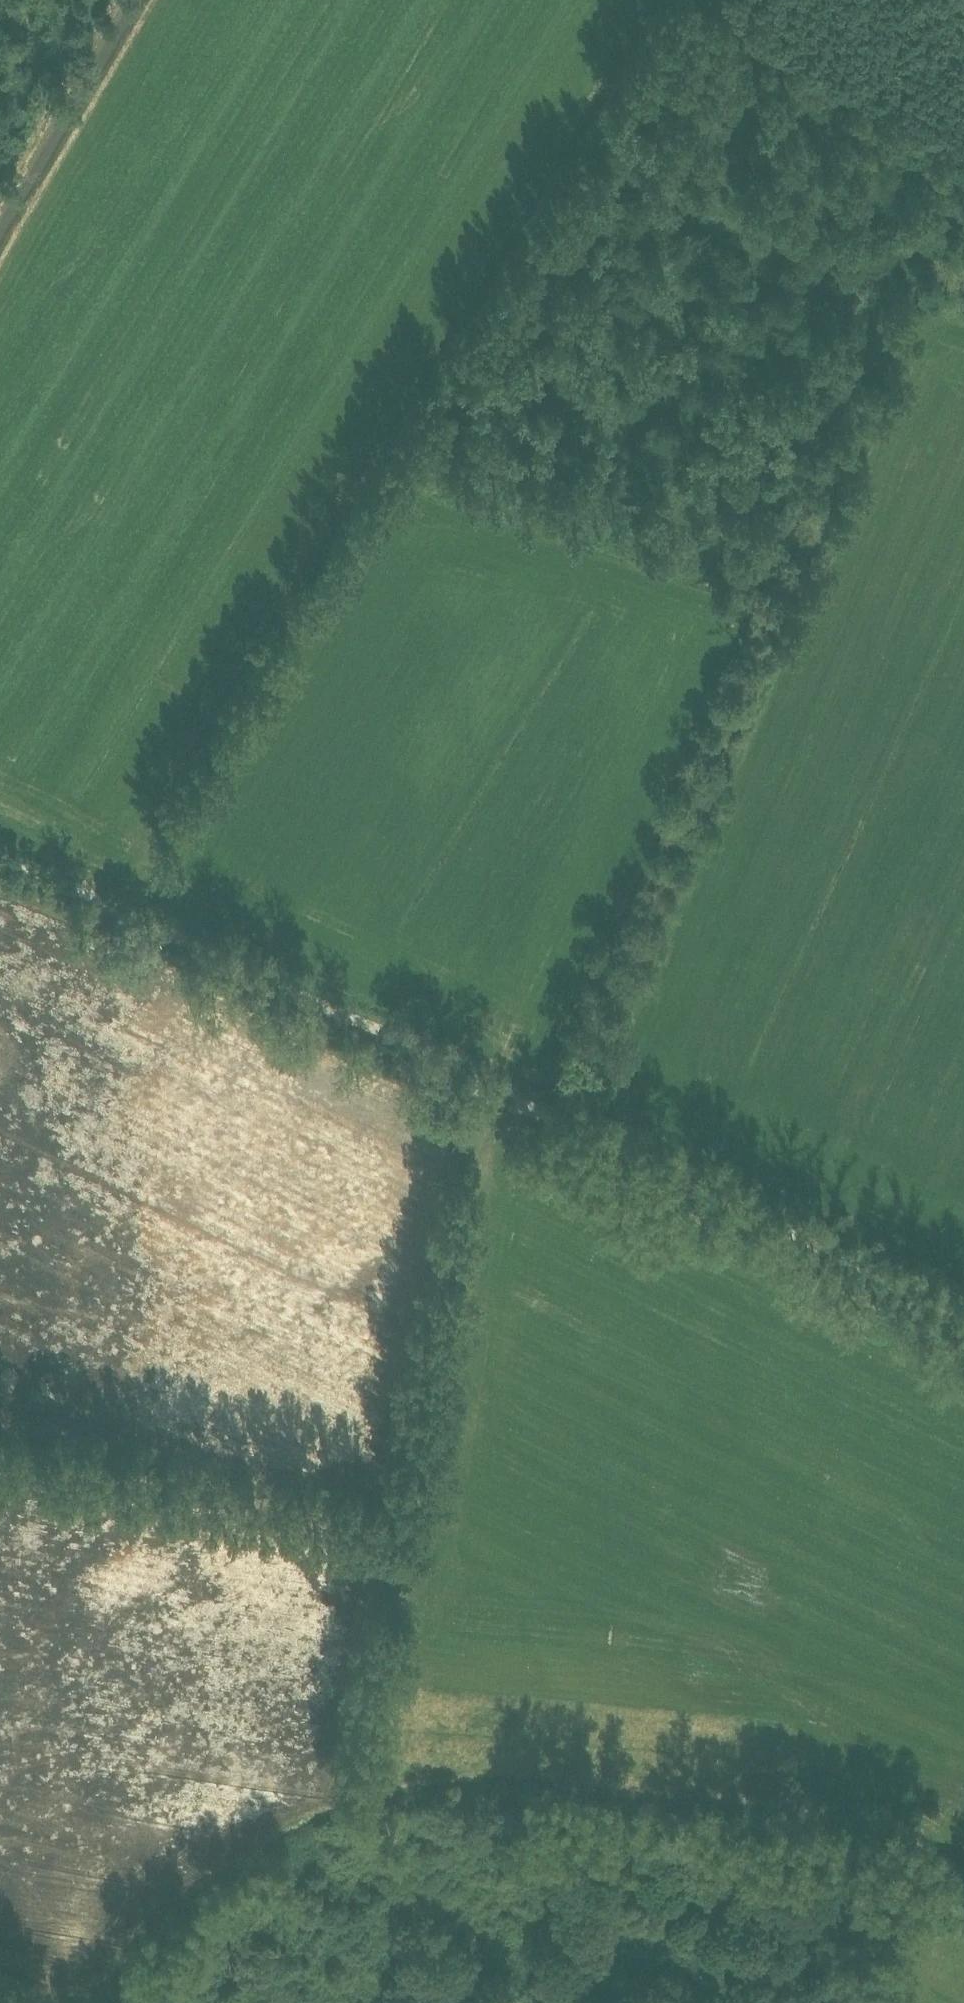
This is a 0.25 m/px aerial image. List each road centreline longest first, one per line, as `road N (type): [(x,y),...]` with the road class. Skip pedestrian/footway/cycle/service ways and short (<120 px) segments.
road 1 (track): [(963,1317),(135,918),(0,863)]
road 2 (track): [(555,1119),(737,752),(914,352),(963,209)]

